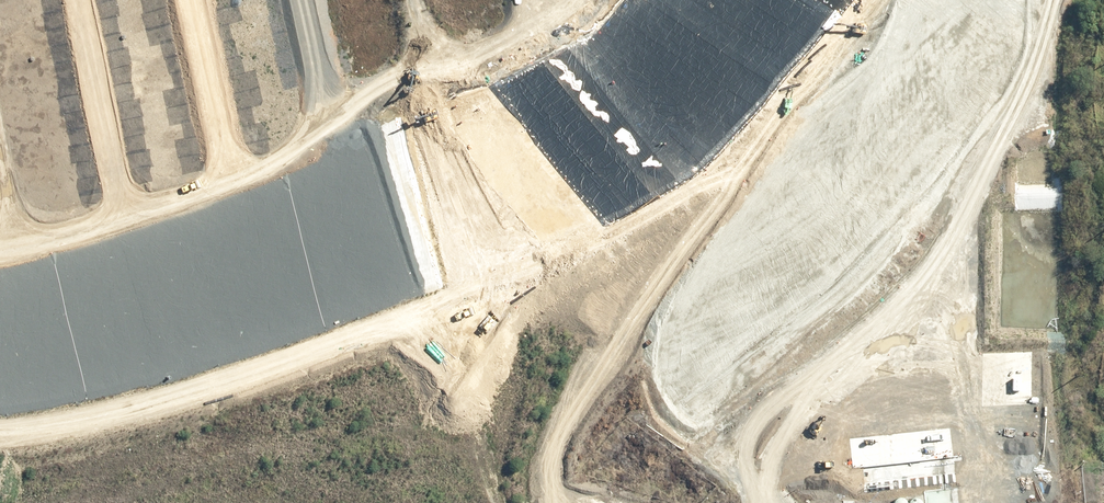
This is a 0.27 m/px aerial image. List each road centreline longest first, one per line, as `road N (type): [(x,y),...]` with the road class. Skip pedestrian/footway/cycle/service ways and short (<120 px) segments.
road 1 (track): [(202,0),(221,82),(360,170),(454,212),(766,502)]
road 2 (track): [(698,439),(797,350),(876,295),(916,252),(973,164),(1051,0)]
road 3 (track): [(340,83),(249,167),(100,223),(0,231)]
road 4 (track): [(541,0),(426,63),(340,83),(320,69),(304,0)]

